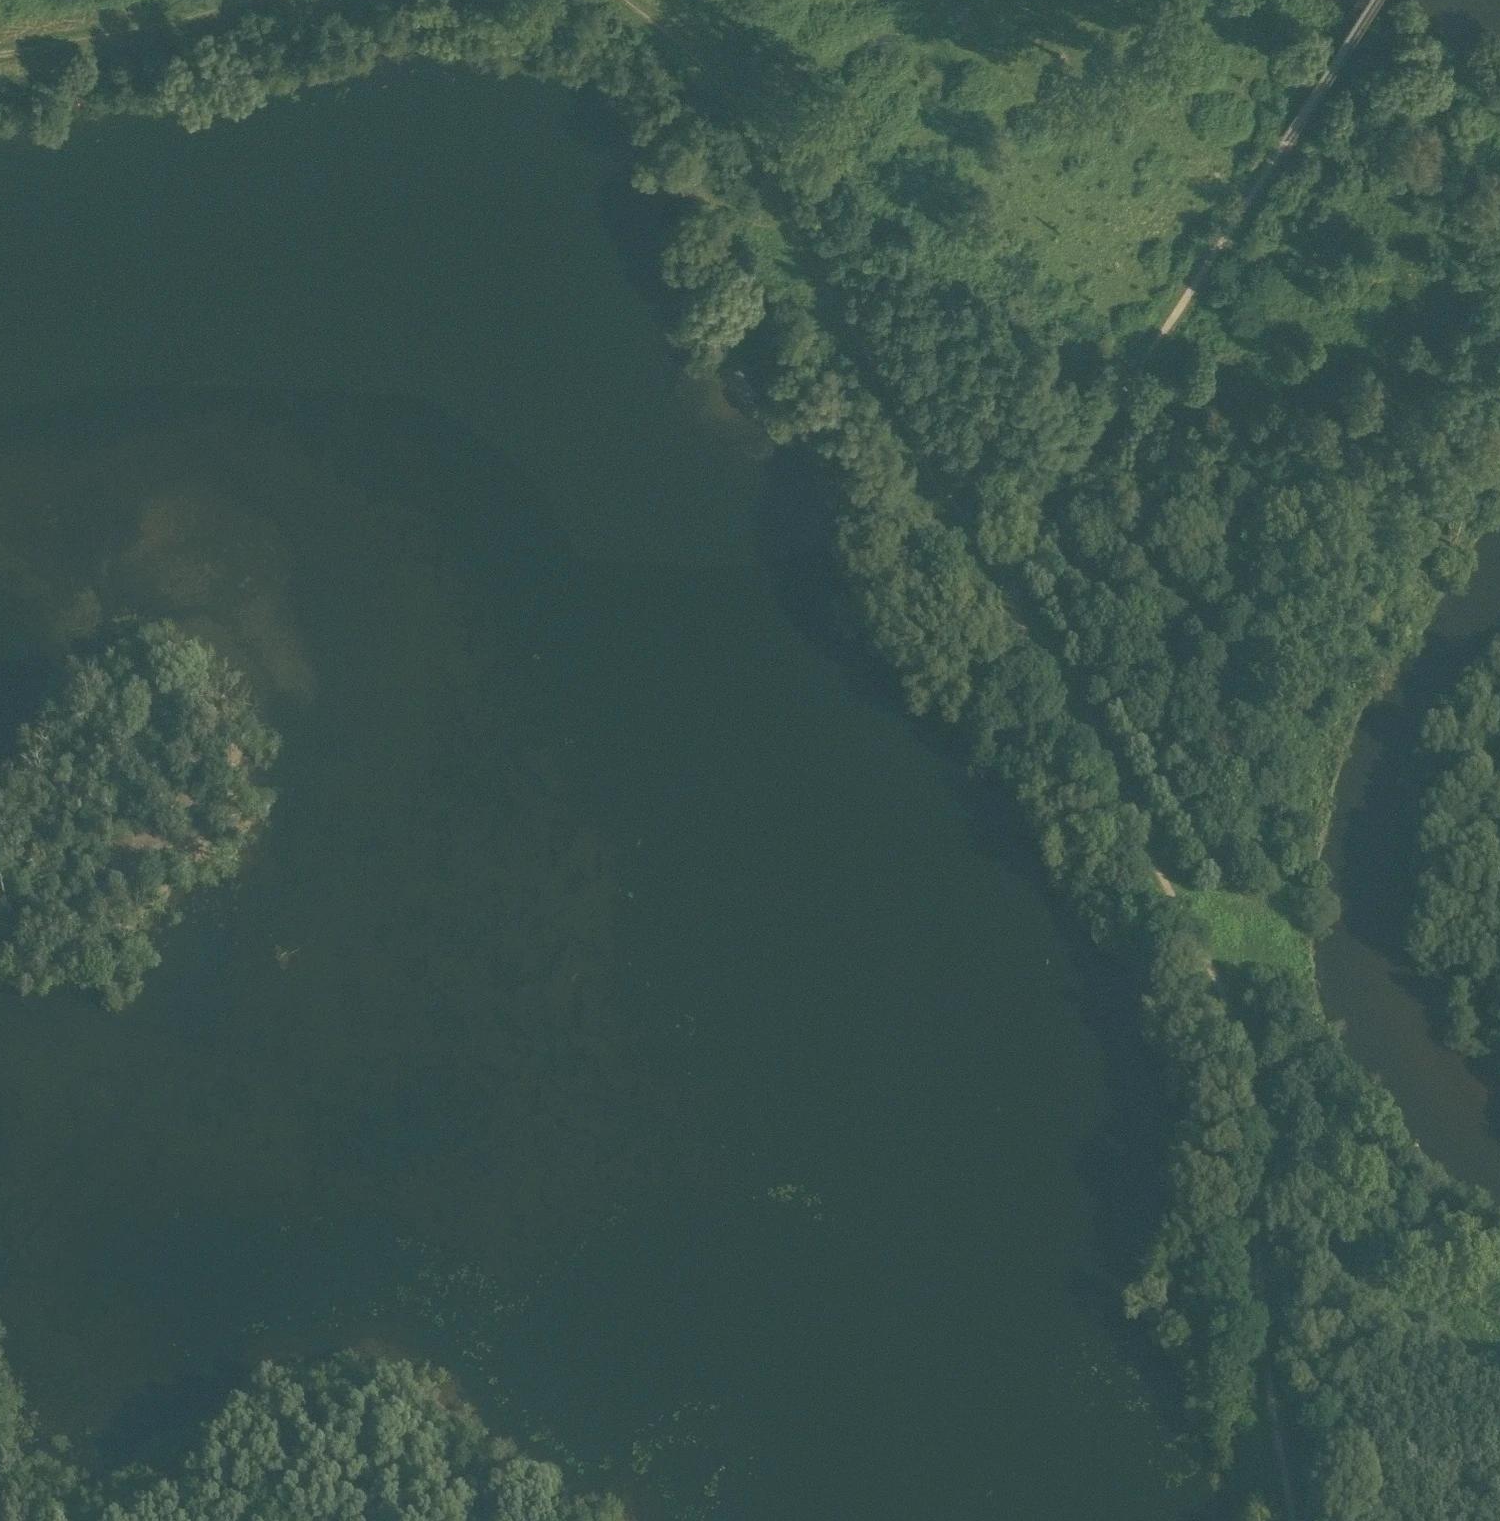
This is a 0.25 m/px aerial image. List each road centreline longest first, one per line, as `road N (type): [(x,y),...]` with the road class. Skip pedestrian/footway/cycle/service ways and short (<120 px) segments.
road 1 (track): [(1372,0),(1066,489),(1006,603),(1254,1070),(1264,1319),(1293,1520)]

